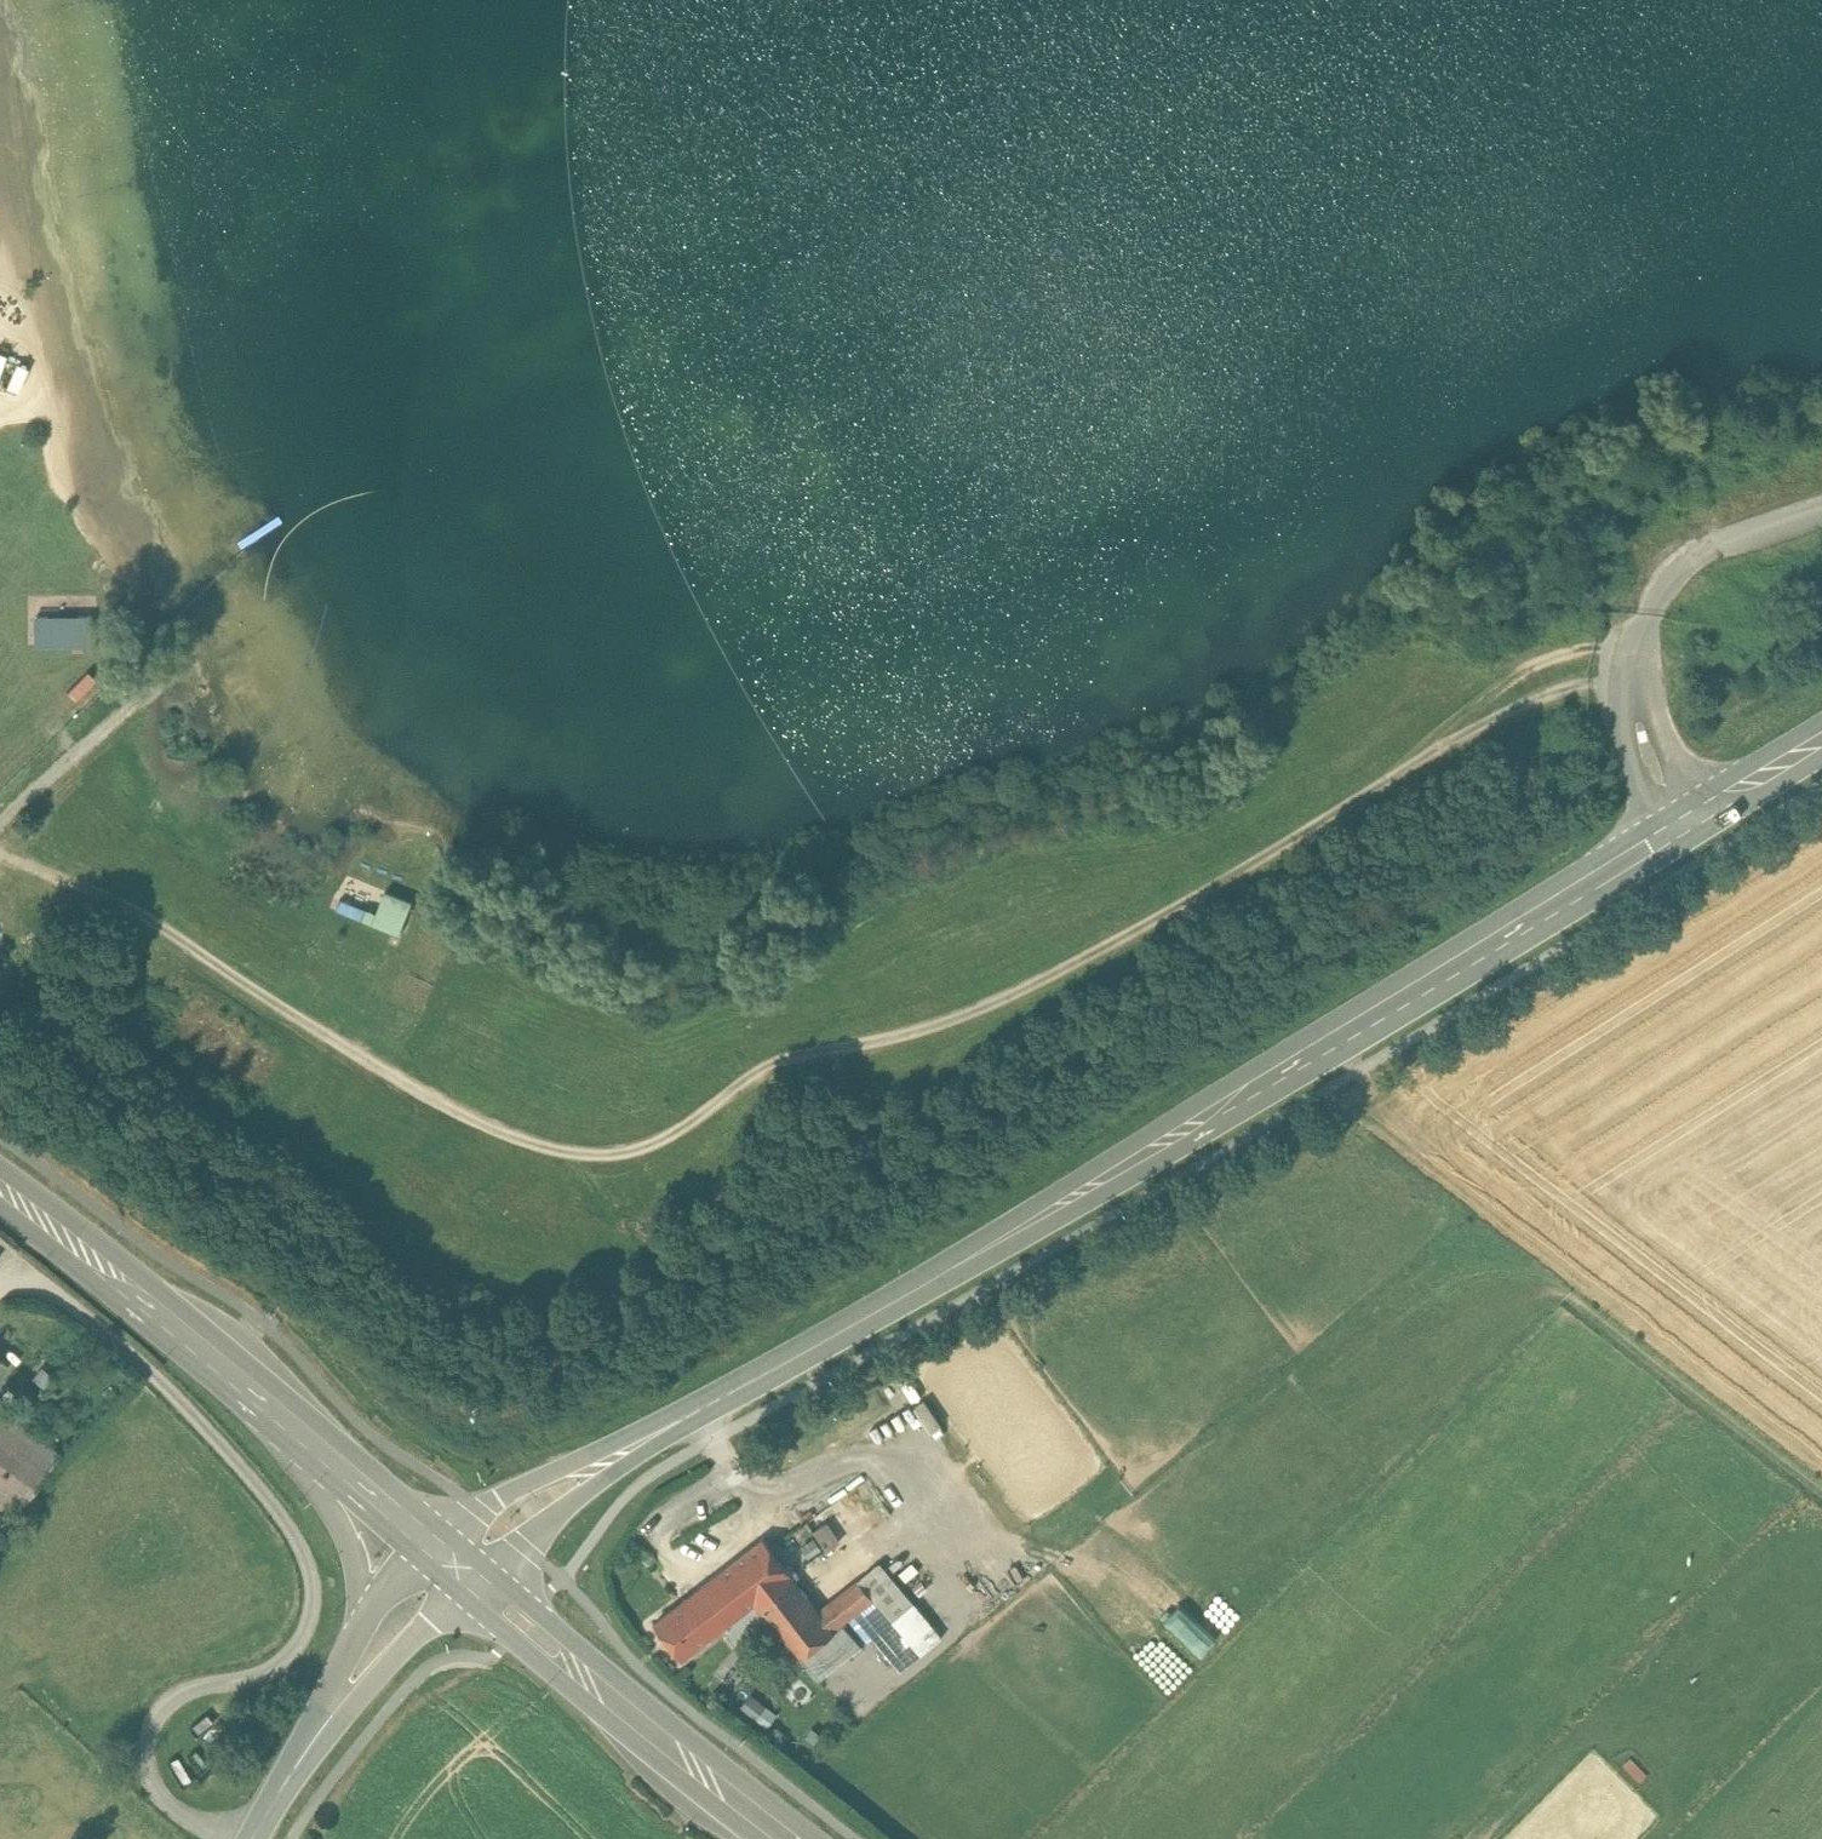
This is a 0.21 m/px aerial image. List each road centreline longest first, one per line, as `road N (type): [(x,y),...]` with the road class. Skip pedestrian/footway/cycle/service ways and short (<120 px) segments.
road 1 (track): [(1638,696),(1588,687),(1543,694),(1146,929),(979,1015),(786,1058),(686,1122),(612,1154),(522,1144),(383,1072),(33,856),(0,851)]
road 2 (tertiary): [(455,1562),(633,1450),(1207,1116),(1821,737)]
road 3 (primary): [(789,1838),(455,1562)]
road 4 (primary): [(295,1423),(0,1183)]
road 5 (primary): [(295,1423),(361,1573),(353,1682)]
road 6 (primary): [(455,1562),(295,1423)]
road 7 (tertiary): [(253,1838),(353,1682)]
road 8 (tertiary): [(353,1682),(455,1562)]

